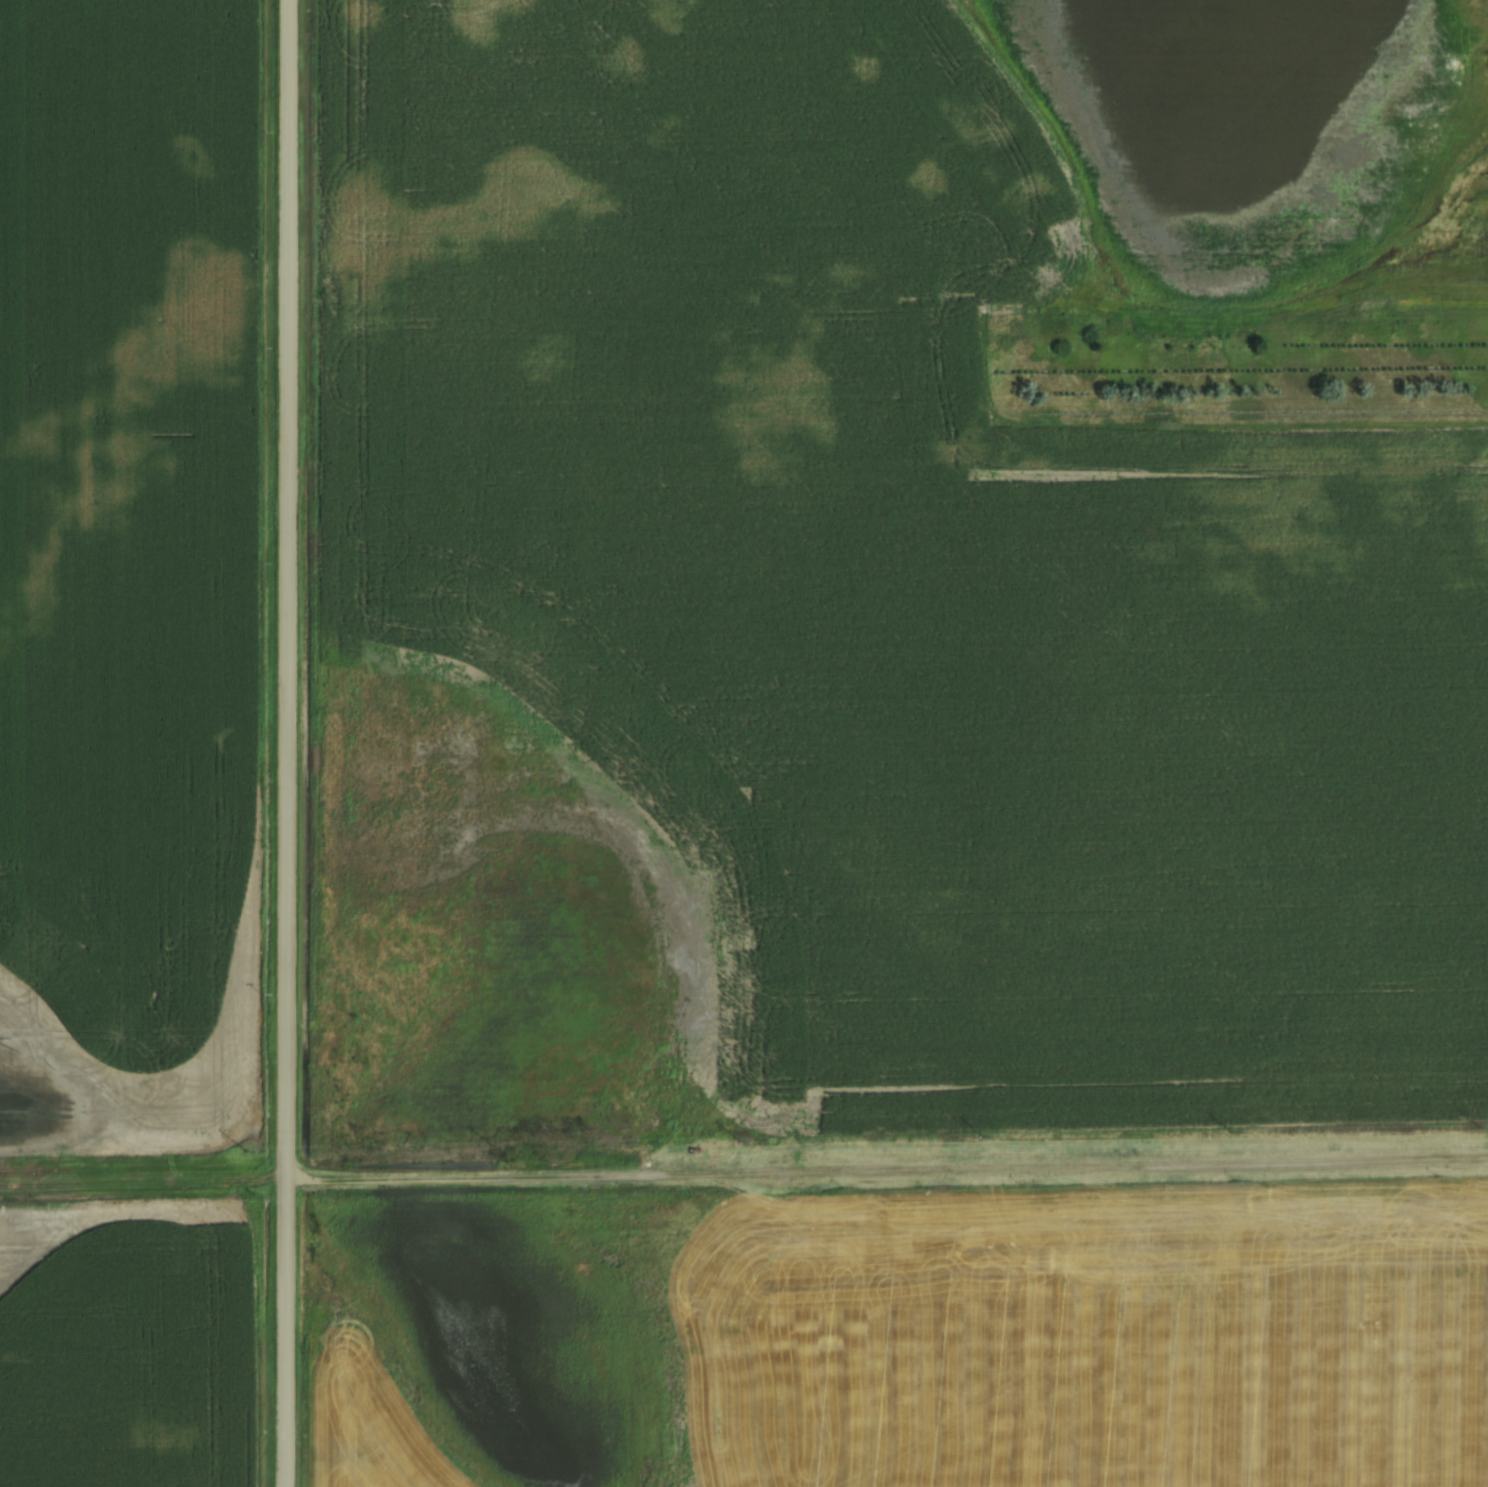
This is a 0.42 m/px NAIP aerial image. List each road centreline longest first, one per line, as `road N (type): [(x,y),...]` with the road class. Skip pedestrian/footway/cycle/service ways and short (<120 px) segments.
road 1 (residential): [(0,1204),(1487,1167)]
road 2 (residential): [(283,1486),(286,0)]

